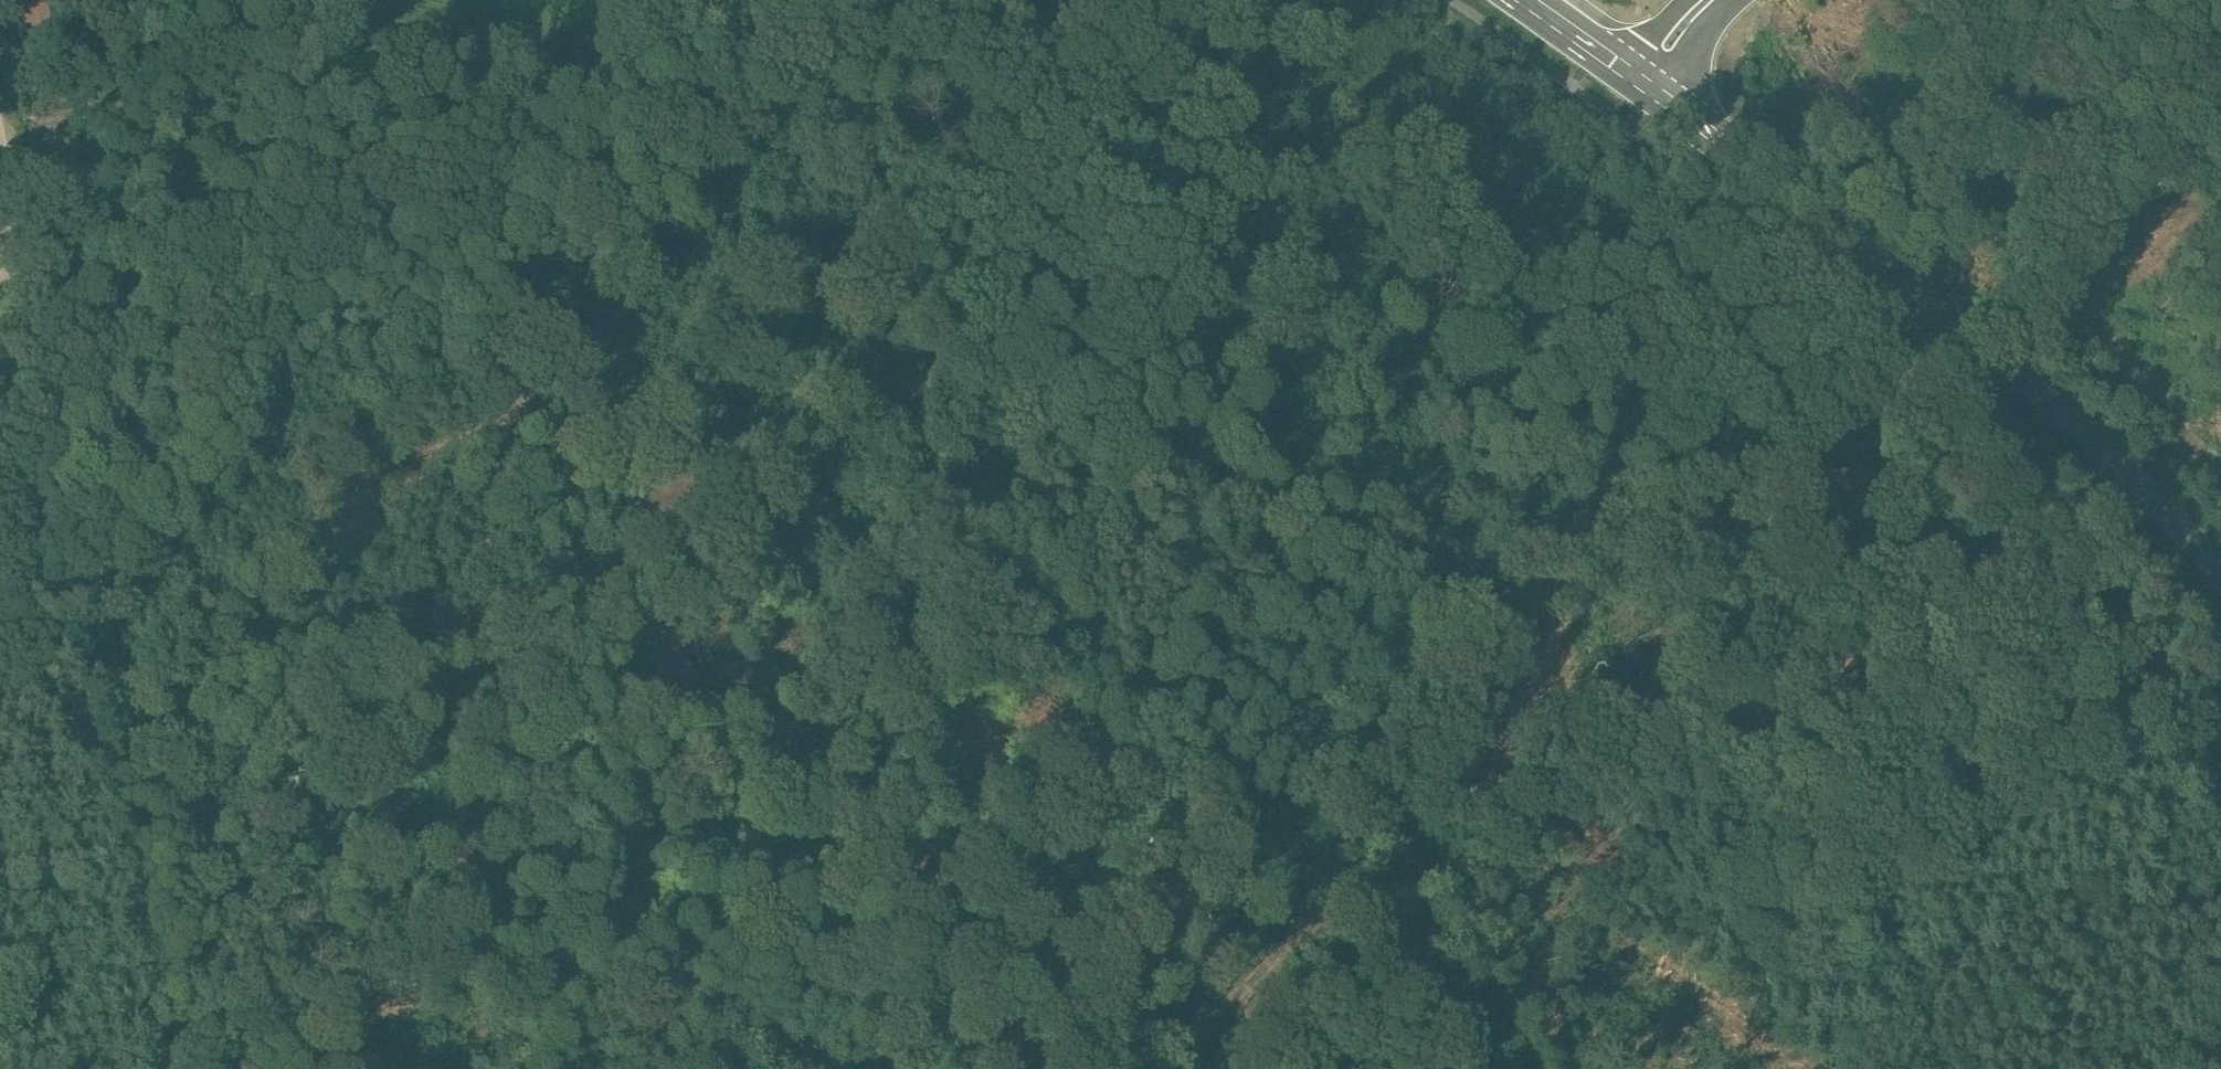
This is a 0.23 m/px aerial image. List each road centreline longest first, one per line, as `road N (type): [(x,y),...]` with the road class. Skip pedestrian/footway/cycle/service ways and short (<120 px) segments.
road 1 (tertiary): [(2220,569),(2005,360),(1641,82)]
road 2 (residential): [(0,122),(30,269)]
road 3 (secondary): [(1519,0),(1641,82)]

